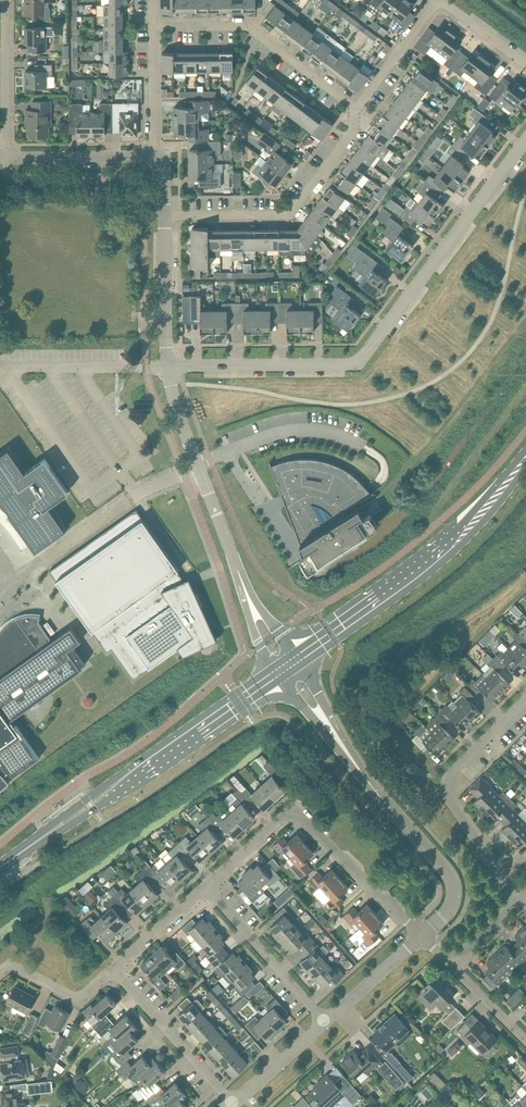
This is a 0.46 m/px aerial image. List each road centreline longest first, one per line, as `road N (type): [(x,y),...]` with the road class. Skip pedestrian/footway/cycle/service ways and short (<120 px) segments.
road 1 (residential): [(168,366),(356,361),(525,142)]
road 2 (residential): [(525,699),(445,786),(511,895),(505,912),(449,964)]
road 3 (residential): [(5,0),(7,158),(158,158)]
road 4 (tertiary): [(296,660),(434,557),(525,457)]
road 5 (unclassified): [(421,936),(451,908),(450,876),(332,730)]
road 6 (residential): [(253,606),(184,430),(168,366)]
road 7 (residential): [(164,215),(290,214),(354,130),(356,109)]
road 8 (residential): [(356,109),(247,26),(153,26)]
road 9 (tertiary): [(125,782),(278,673)]
road 10 (residential): [(325,1023),(205,887)]
road 11 (residential): [(233,1105),(113,969)]
road 12 (residential): [(421,936),(291,814)]
road 13 (residential): [(168,366),(164,215)]
road 14 (residential): [(356,109),(438,0)]
road 15 (residential): [(158,158),(153,26)]
road 16 (residential): [(0,971),(15,966),(74,997),(113,969)]
road 17 (unclassified): [(325,1023),(421,936)]
road 18 (residential): [(113,969),(205,887)]
road 19 (unclassified): [(233,1105),(325,1023)]

